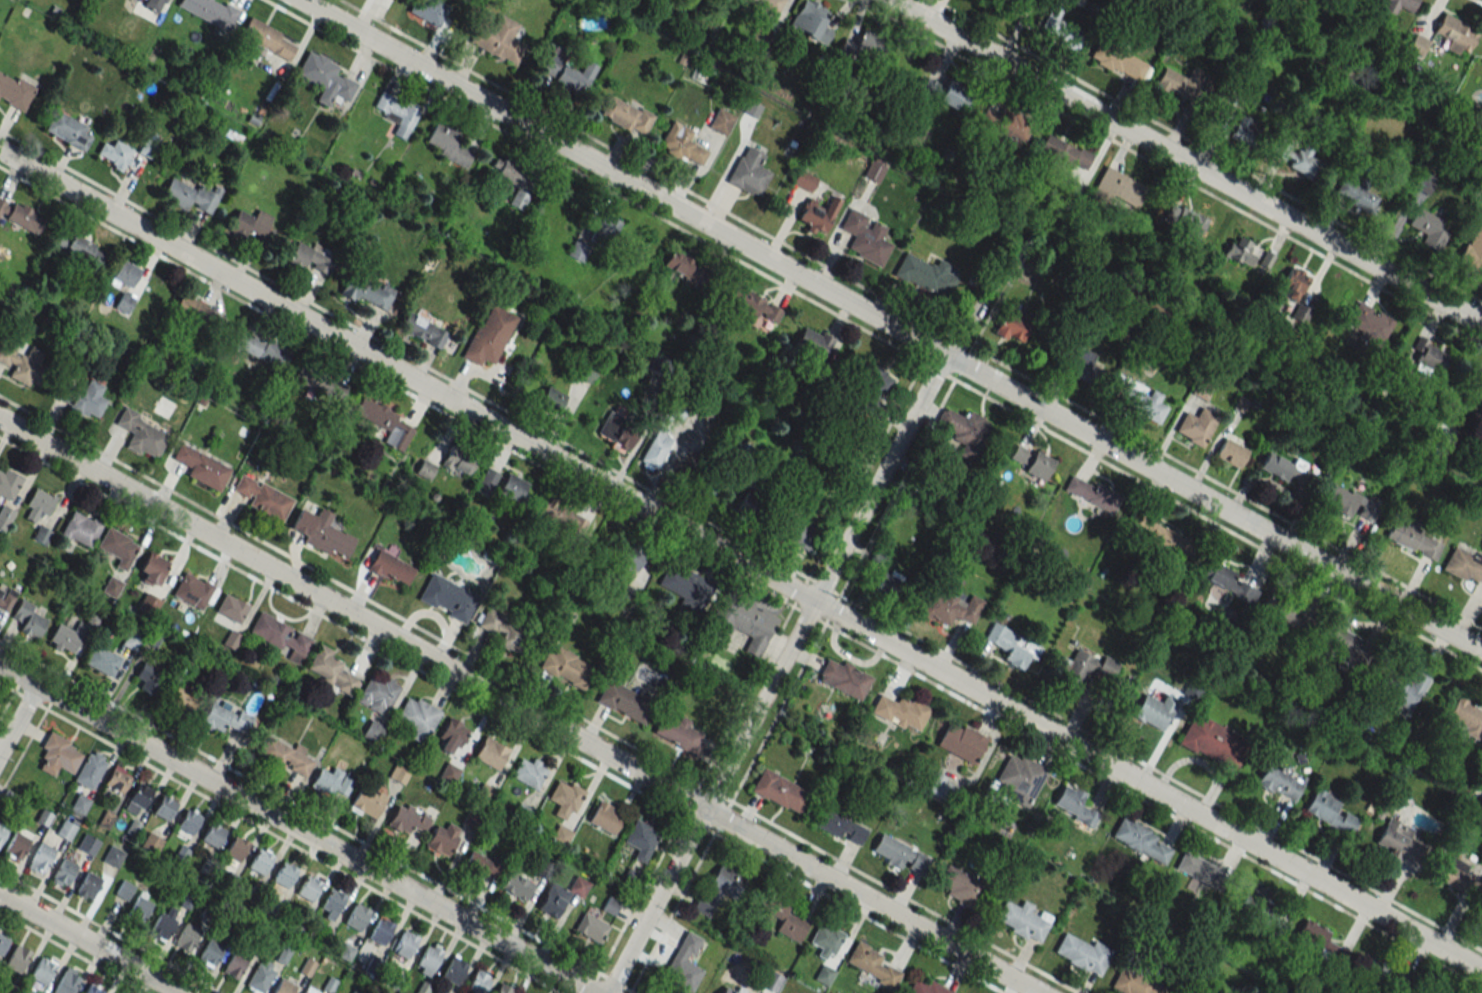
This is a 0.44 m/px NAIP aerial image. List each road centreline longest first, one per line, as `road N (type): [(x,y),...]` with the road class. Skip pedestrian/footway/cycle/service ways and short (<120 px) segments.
road 1 (residential): [(0,150),(1481,971)]
road 2 (residential): [(301,0),(1481,650)]
road 3 (residential): [(0,418),(1039,992)]
road 4 (residential): [(606,992),(946,354)]
road 5 (residential): [(0,663),(597,992)]
road 6 (residential): [(896,0),(1481,323)]
road 7 (residential): [(0,894),(178,992)]

